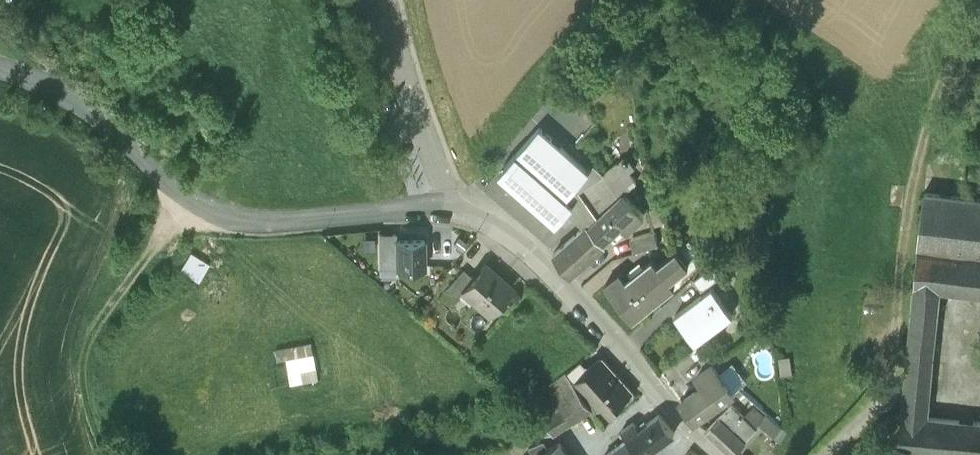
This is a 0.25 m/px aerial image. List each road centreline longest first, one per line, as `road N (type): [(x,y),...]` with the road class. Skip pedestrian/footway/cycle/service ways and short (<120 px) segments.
road 1 (unclassified): [(0,68),(85,103),(206,206),(274,220),(453,211),(495,229),(540,264),(715,454)]
road 2 (track): [(184,190),(110,316),(101,371),(114,454)]

